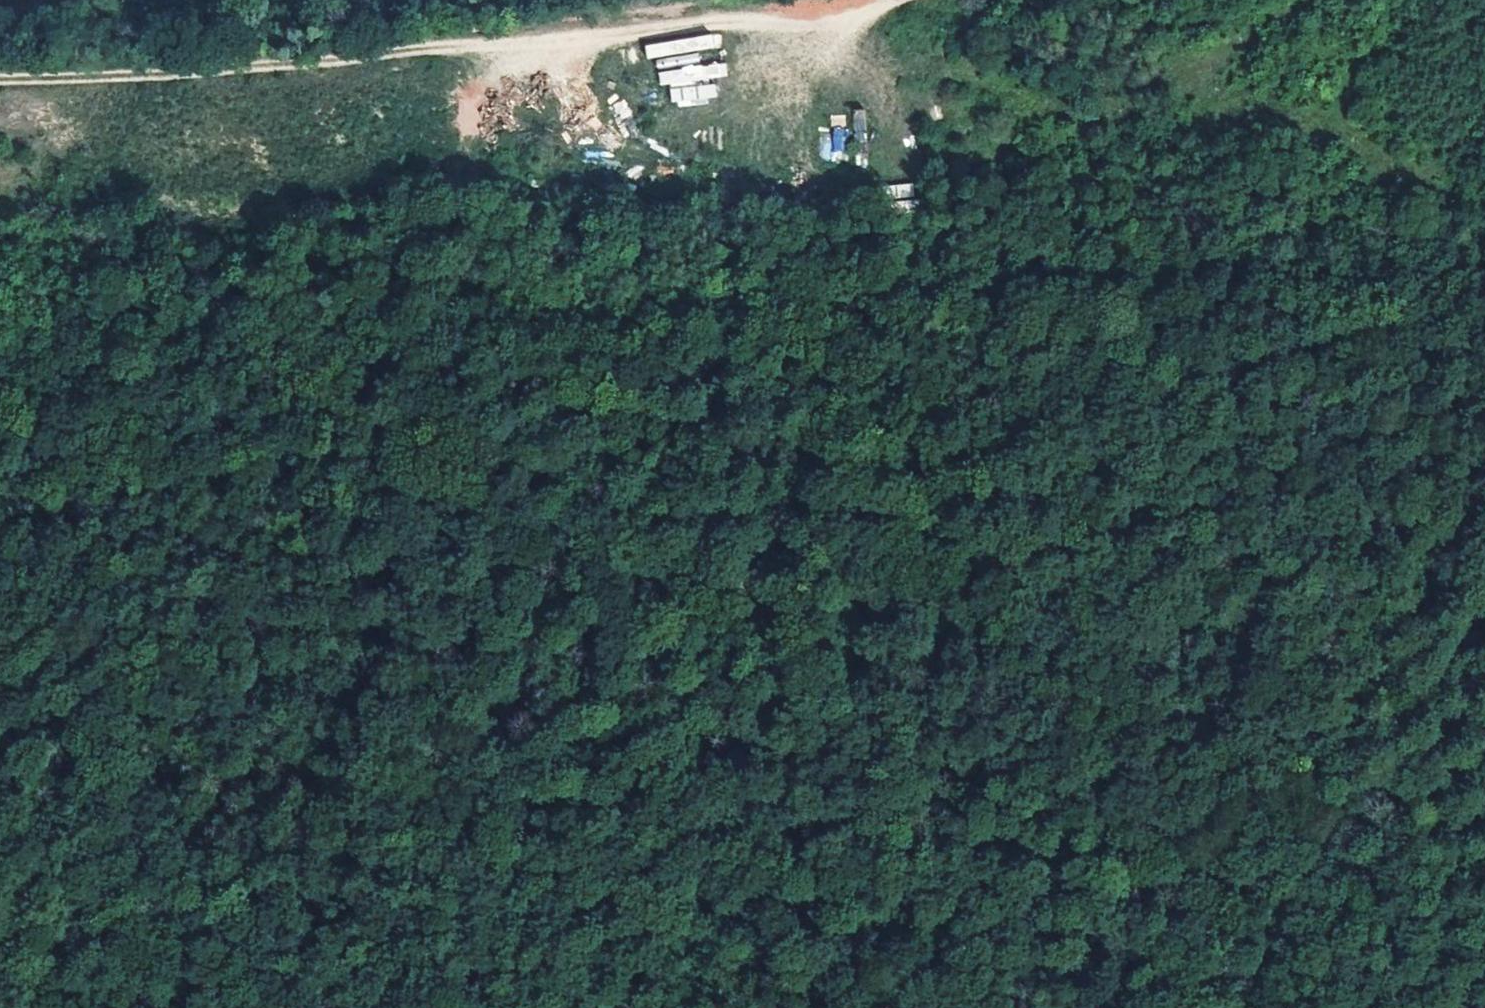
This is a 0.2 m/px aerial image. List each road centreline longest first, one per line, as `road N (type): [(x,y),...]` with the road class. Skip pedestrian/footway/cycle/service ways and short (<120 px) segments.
road 1 (track): [(902,0),(128,73),(0,76)]

